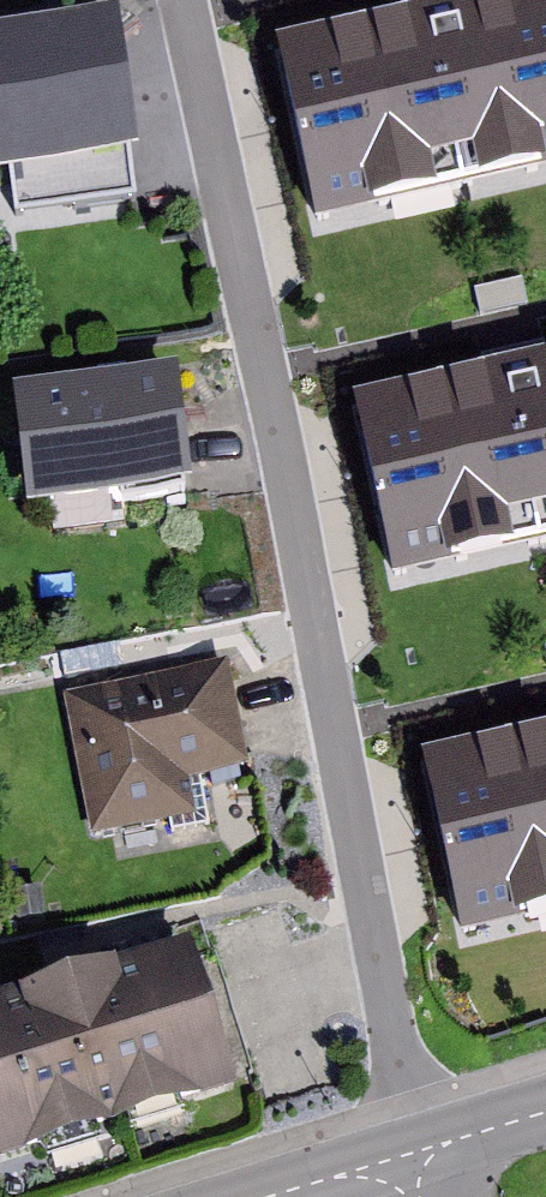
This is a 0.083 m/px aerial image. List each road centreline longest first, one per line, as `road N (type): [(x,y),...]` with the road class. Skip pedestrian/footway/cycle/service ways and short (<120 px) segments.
road 1 (residential): [(400,1173),(399,1061),(279,432),(183,0)]
road 2 (tertiary): [(545,1113),(461,1138),(400,1173)]
road 3 (tertiary): [(400,1173),(324,1179),(267,1196)]

